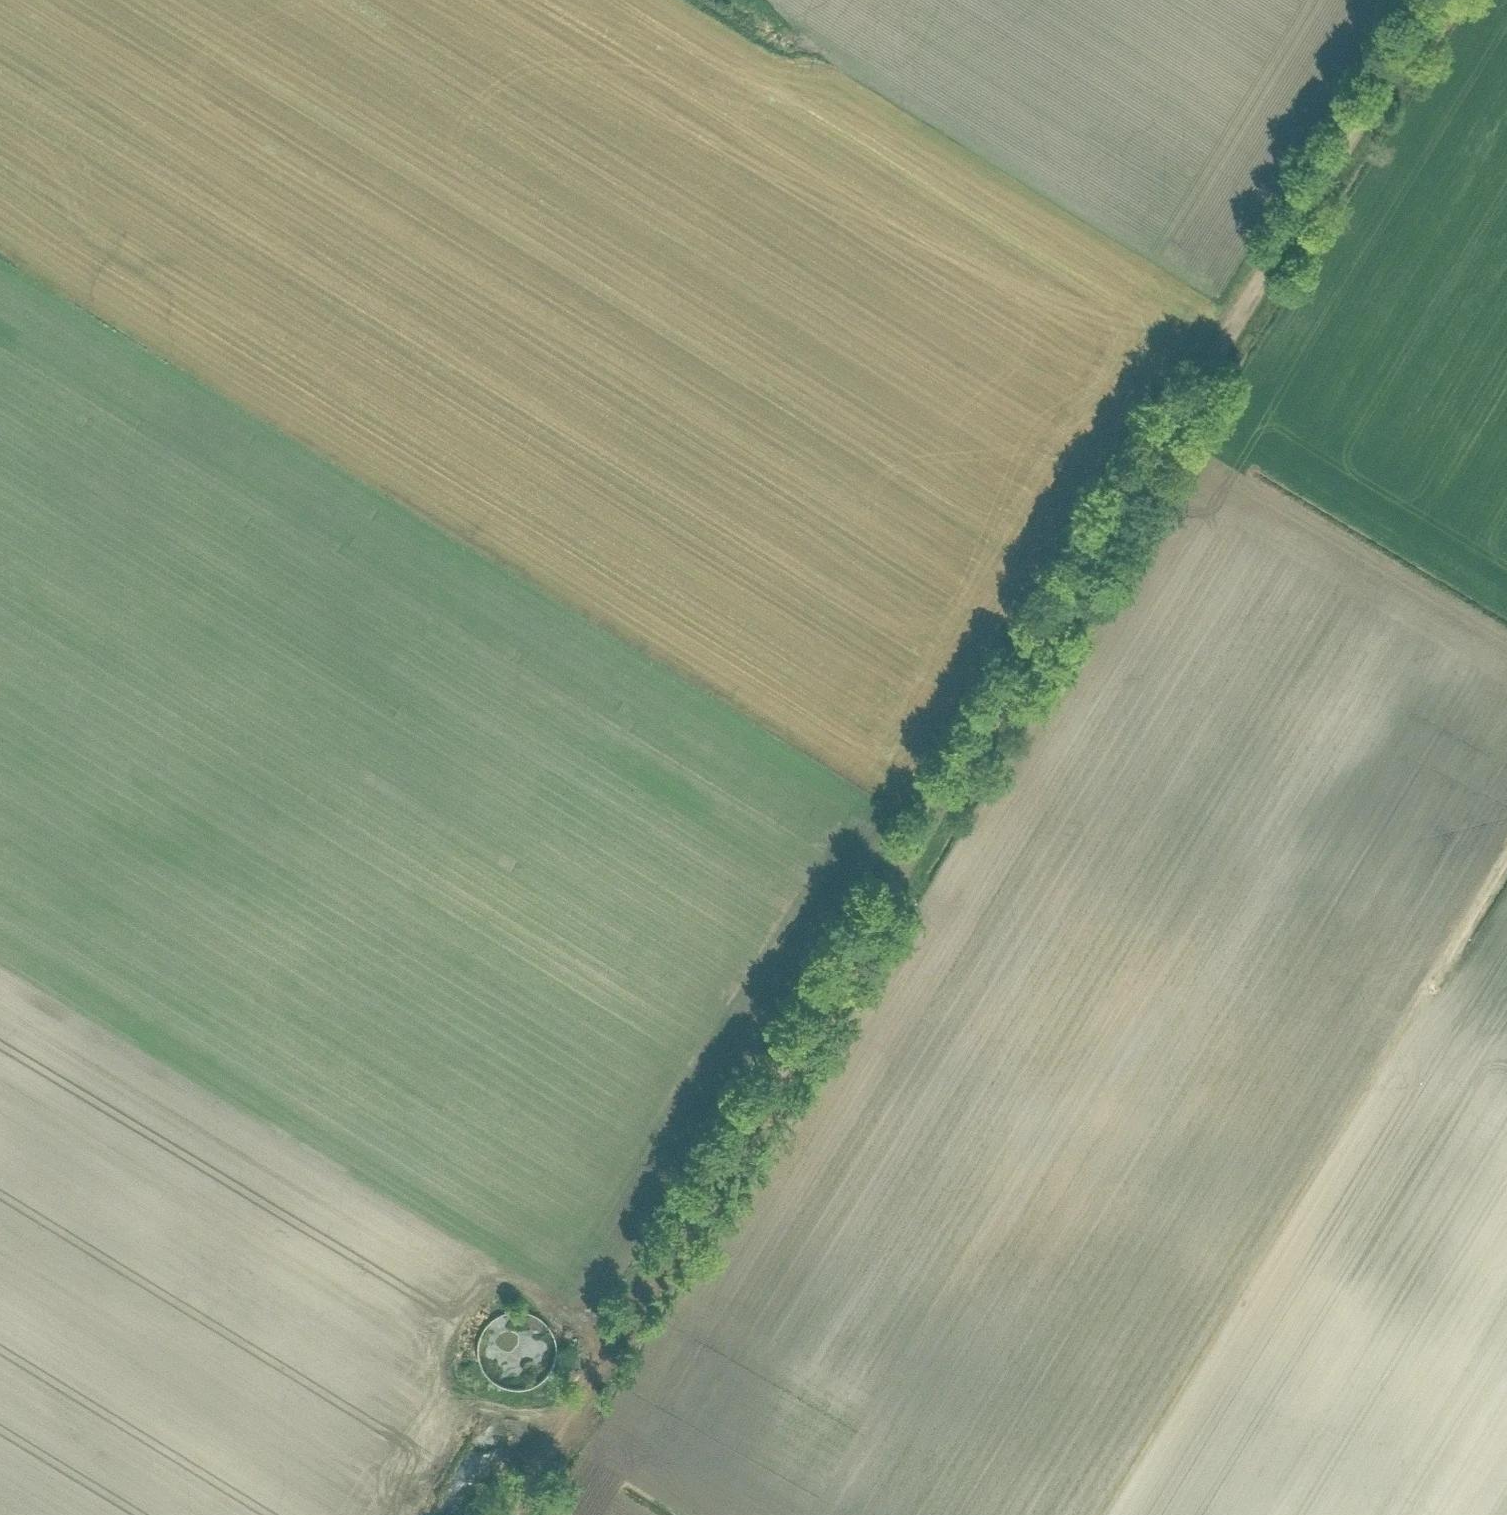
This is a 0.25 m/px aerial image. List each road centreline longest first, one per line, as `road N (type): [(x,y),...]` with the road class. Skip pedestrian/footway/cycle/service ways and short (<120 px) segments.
road 1 (track): [(1435,0),(503,1514)]

